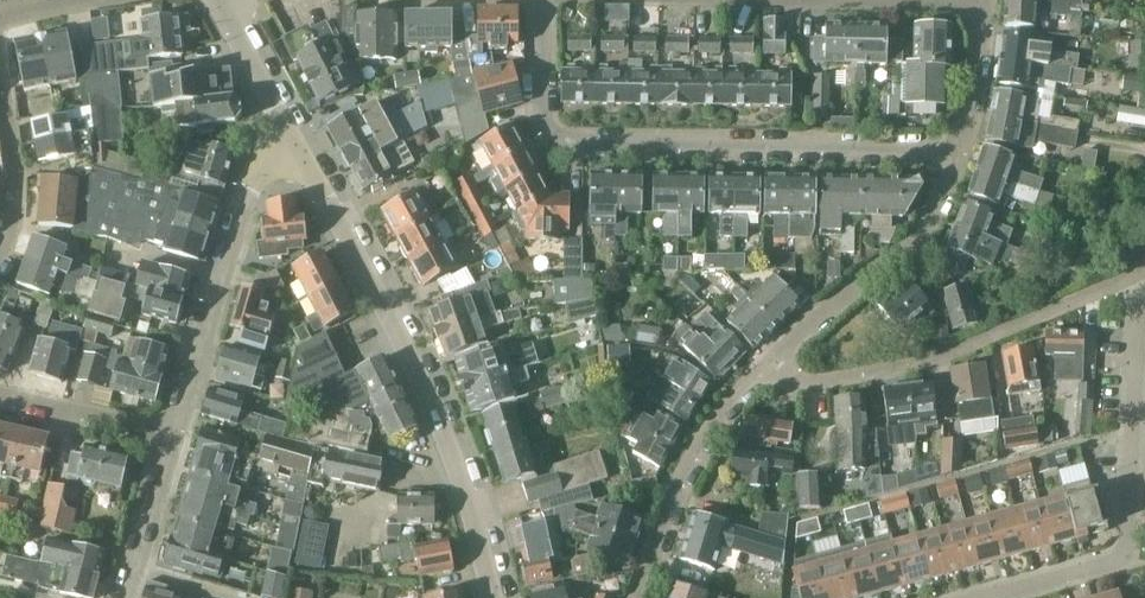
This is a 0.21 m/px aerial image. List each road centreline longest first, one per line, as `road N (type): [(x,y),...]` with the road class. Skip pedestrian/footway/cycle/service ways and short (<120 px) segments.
road 1 (residential): [(961,148),(562,139),(541,106),(545,0)]
road 2 (residential): [(491,597),(444,433),(294,145)]
road 3 (residential): [(774,356),(810,385),(890,377),(1036,323),(1144,268)]
road 4 (residential): [(1004,597),(1127,563),(1139,326)]
road 5 (residential): [(173,437),(251,179),(294,145)]
road 6 (residential): [(774,356),(907,246),(934,211),(961,148)]
road 7 (residential): [(638,597),(689,461),(721,408),(774,356)]
road 8 (residential): [(0,257),(18,189),(0,36)]
road 9 (residential): [(769,0),(988,4)]
road 10 (residential): [(173,437),(0,400)]
road 11 (residential): [(123,597),(173,437)]
road 12 (residential): [(294,145),(224,0)]
road 13 (residential): [(961,148),(988,4)]

